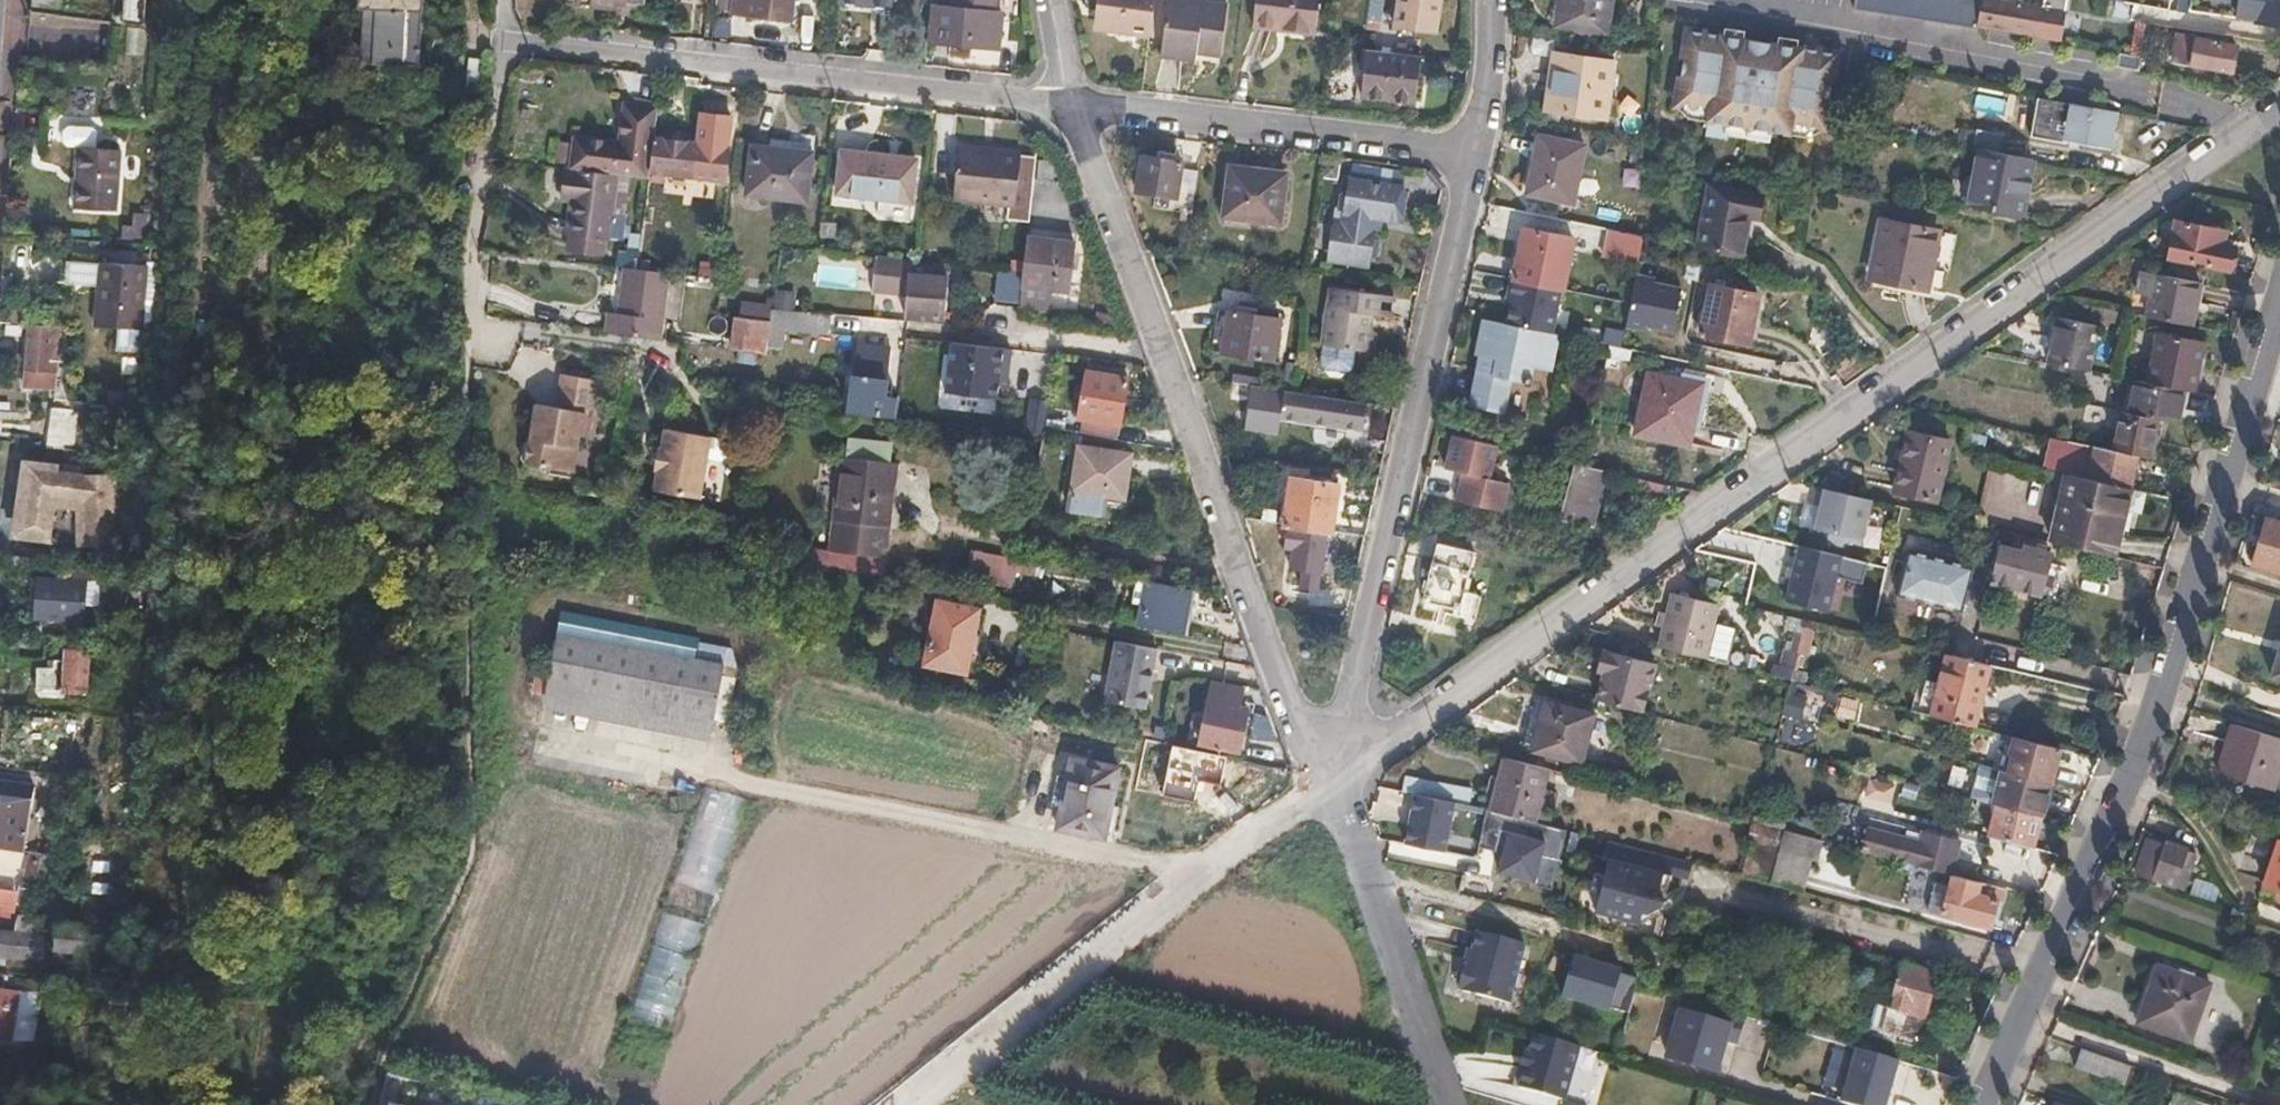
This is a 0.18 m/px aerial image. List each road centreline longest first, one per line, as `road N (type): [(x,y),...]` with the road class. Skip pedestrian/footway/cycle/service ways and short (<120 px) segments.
road 1 (residential): [(2279,109),(1351,758)]
road 2 (residential): [(2279,300),(2144,746),(1983,1104)]
road 3 (residential): [(1069,109),(1292,708),(1311,744),(1351,758)]
road 4 (residential): [(1351,758),(1344,719),(1473,147)]
road 5 (residential): [(1069,109),(509,41)]
road 6 (residential): [(1351,758),(1224,853),(1163,913),(928,1104)]
road 7 (track): [(1205,872),(729,774)]
road 8 (residential): [(1473,147),(1069,109)]
road 9 (residential): [(1448,1104),(1349,804),(1351,758)]
road 10 (unclassified): [(474,337),(509,41)]
road 11 (residential): [(1473,147),(1488,100),(1495,0)]

